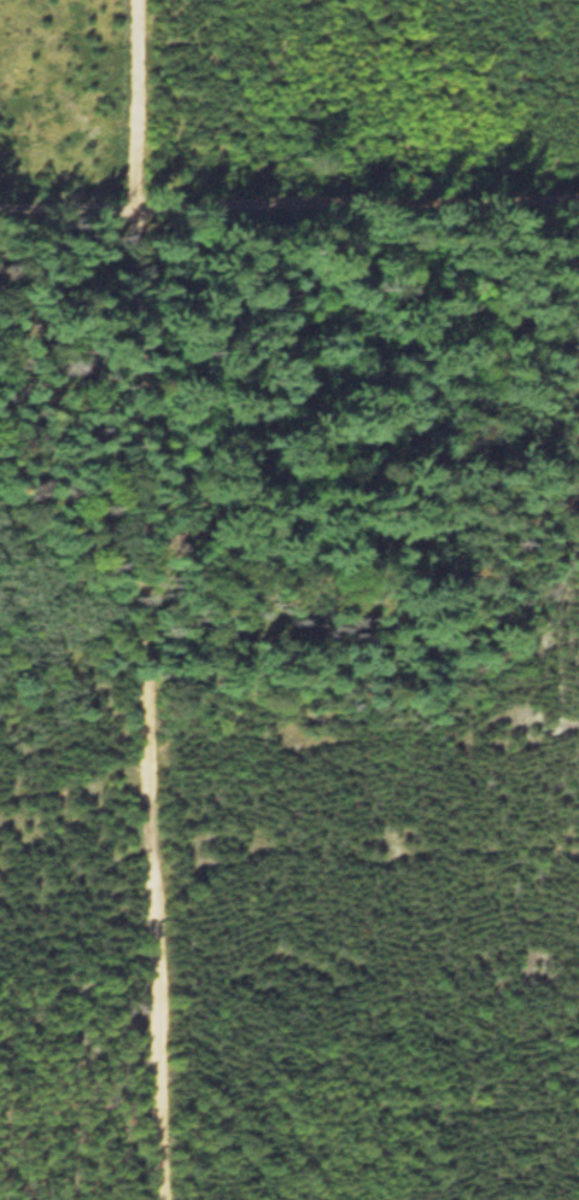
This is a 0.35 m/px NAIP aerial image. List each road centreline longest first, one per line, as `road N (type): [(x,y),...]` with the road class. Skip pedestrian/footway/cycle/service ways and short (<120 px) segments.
road 1 (residential): [(168,1199),(140,0)]
road 2 (track): [(0,803),(122,773),(153,755),(185,759),(578,909)]
road 3 (residential): [(0,213),(578,204)]

